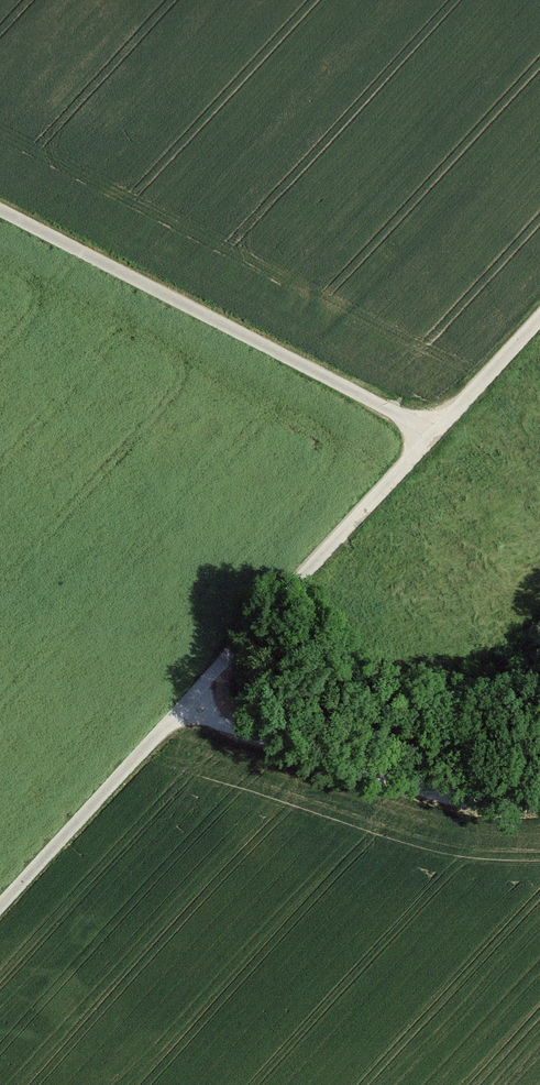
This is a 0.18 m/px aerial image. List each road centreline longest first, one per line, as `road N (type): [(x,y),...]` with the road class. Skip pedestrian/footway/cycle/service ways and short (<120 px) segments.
road 1 (track): [(539,316),(0,905)]
road 2 (track): [(0,211),(433,433)]
road 3 (track): [(191,697),(223,723),(448,796),(539,800)]

